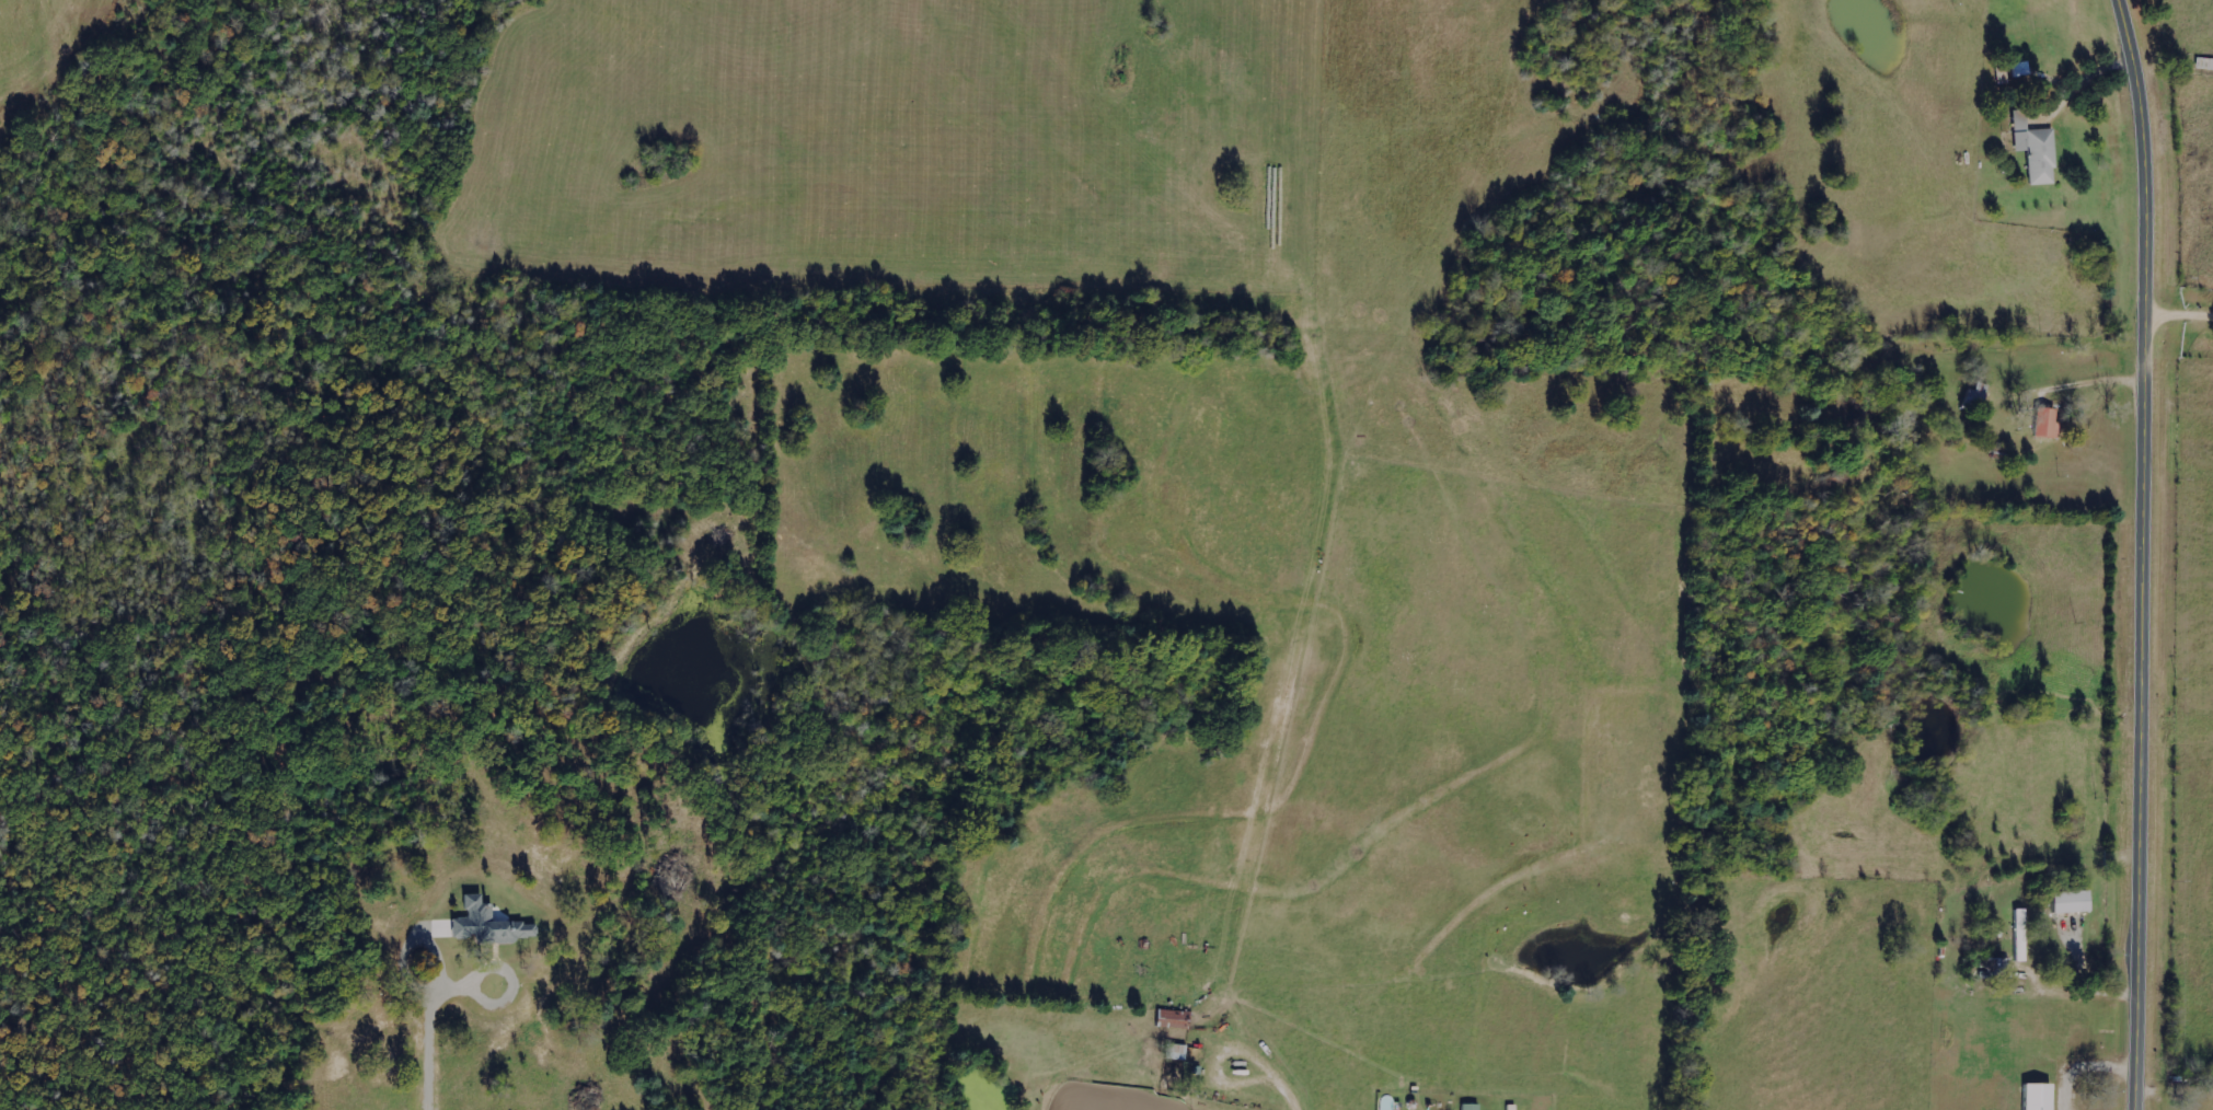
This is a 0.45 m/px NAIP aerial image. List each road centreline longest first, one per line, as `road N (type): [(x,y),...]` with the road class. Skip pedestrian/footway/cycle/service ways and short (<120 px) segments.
road 1 (tertiary): [(2139,1109),(2154,193),(2122,0)]

